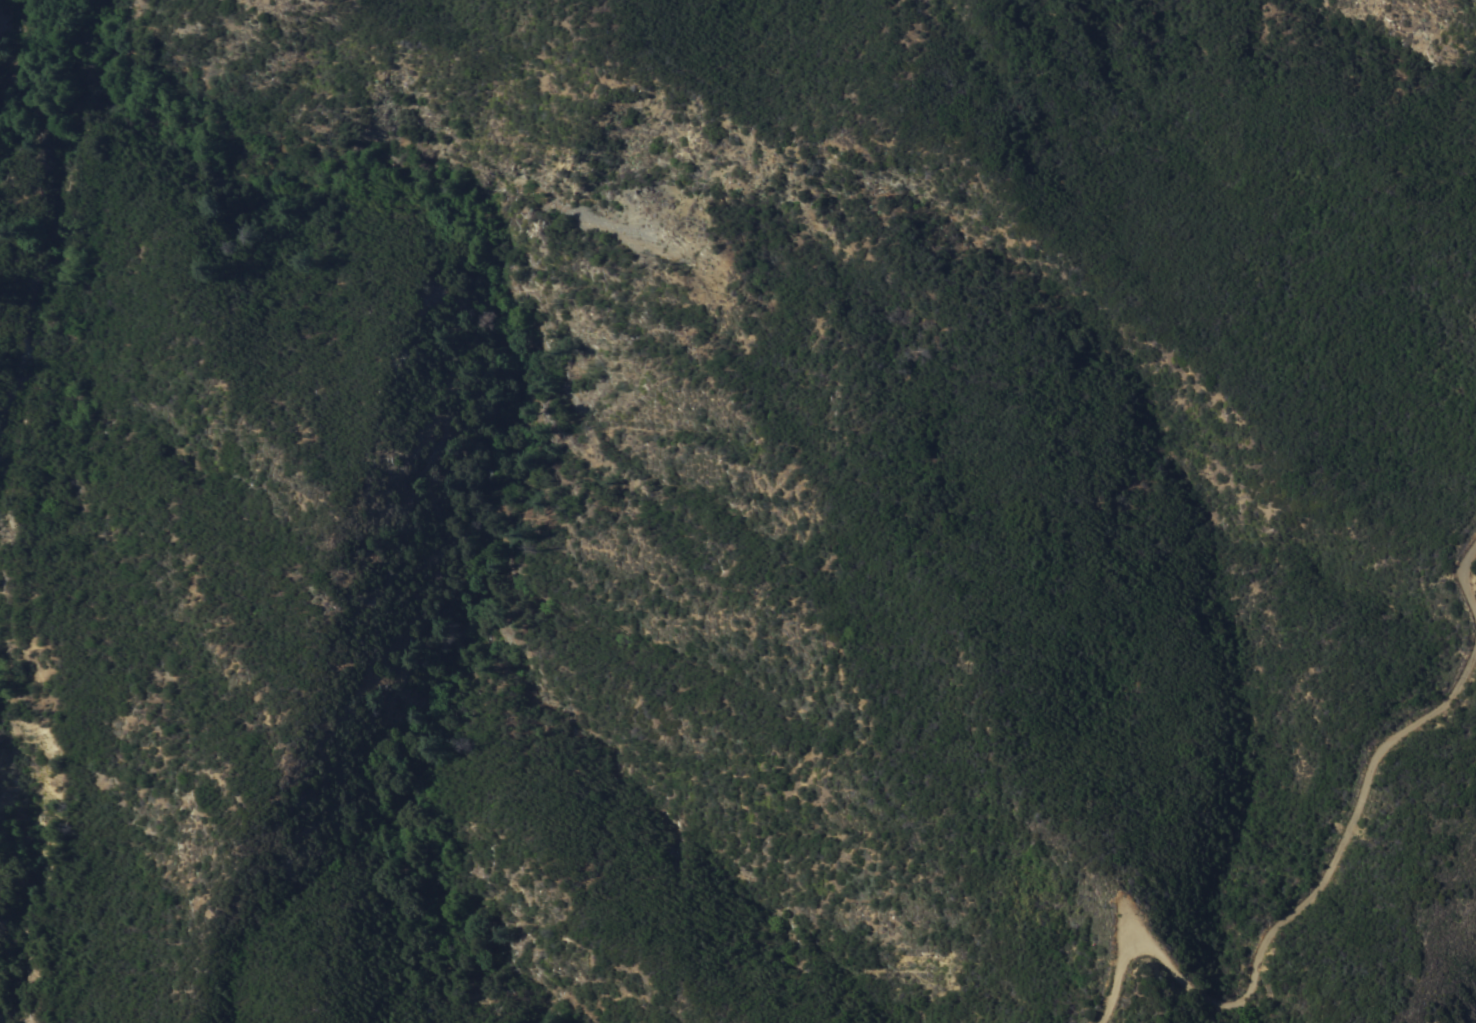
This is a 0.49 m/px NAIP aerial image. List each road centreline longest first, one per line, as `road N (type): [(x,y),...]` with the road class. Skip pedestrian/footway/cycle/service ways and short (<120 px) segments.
road 1 (track): [(1475,644),(1445,704),(1380,754),(1327,873),(1267,939),(1246,993),(1217,1002),(1167,967),(1134,956),(1119,969),(1096,1022)]

